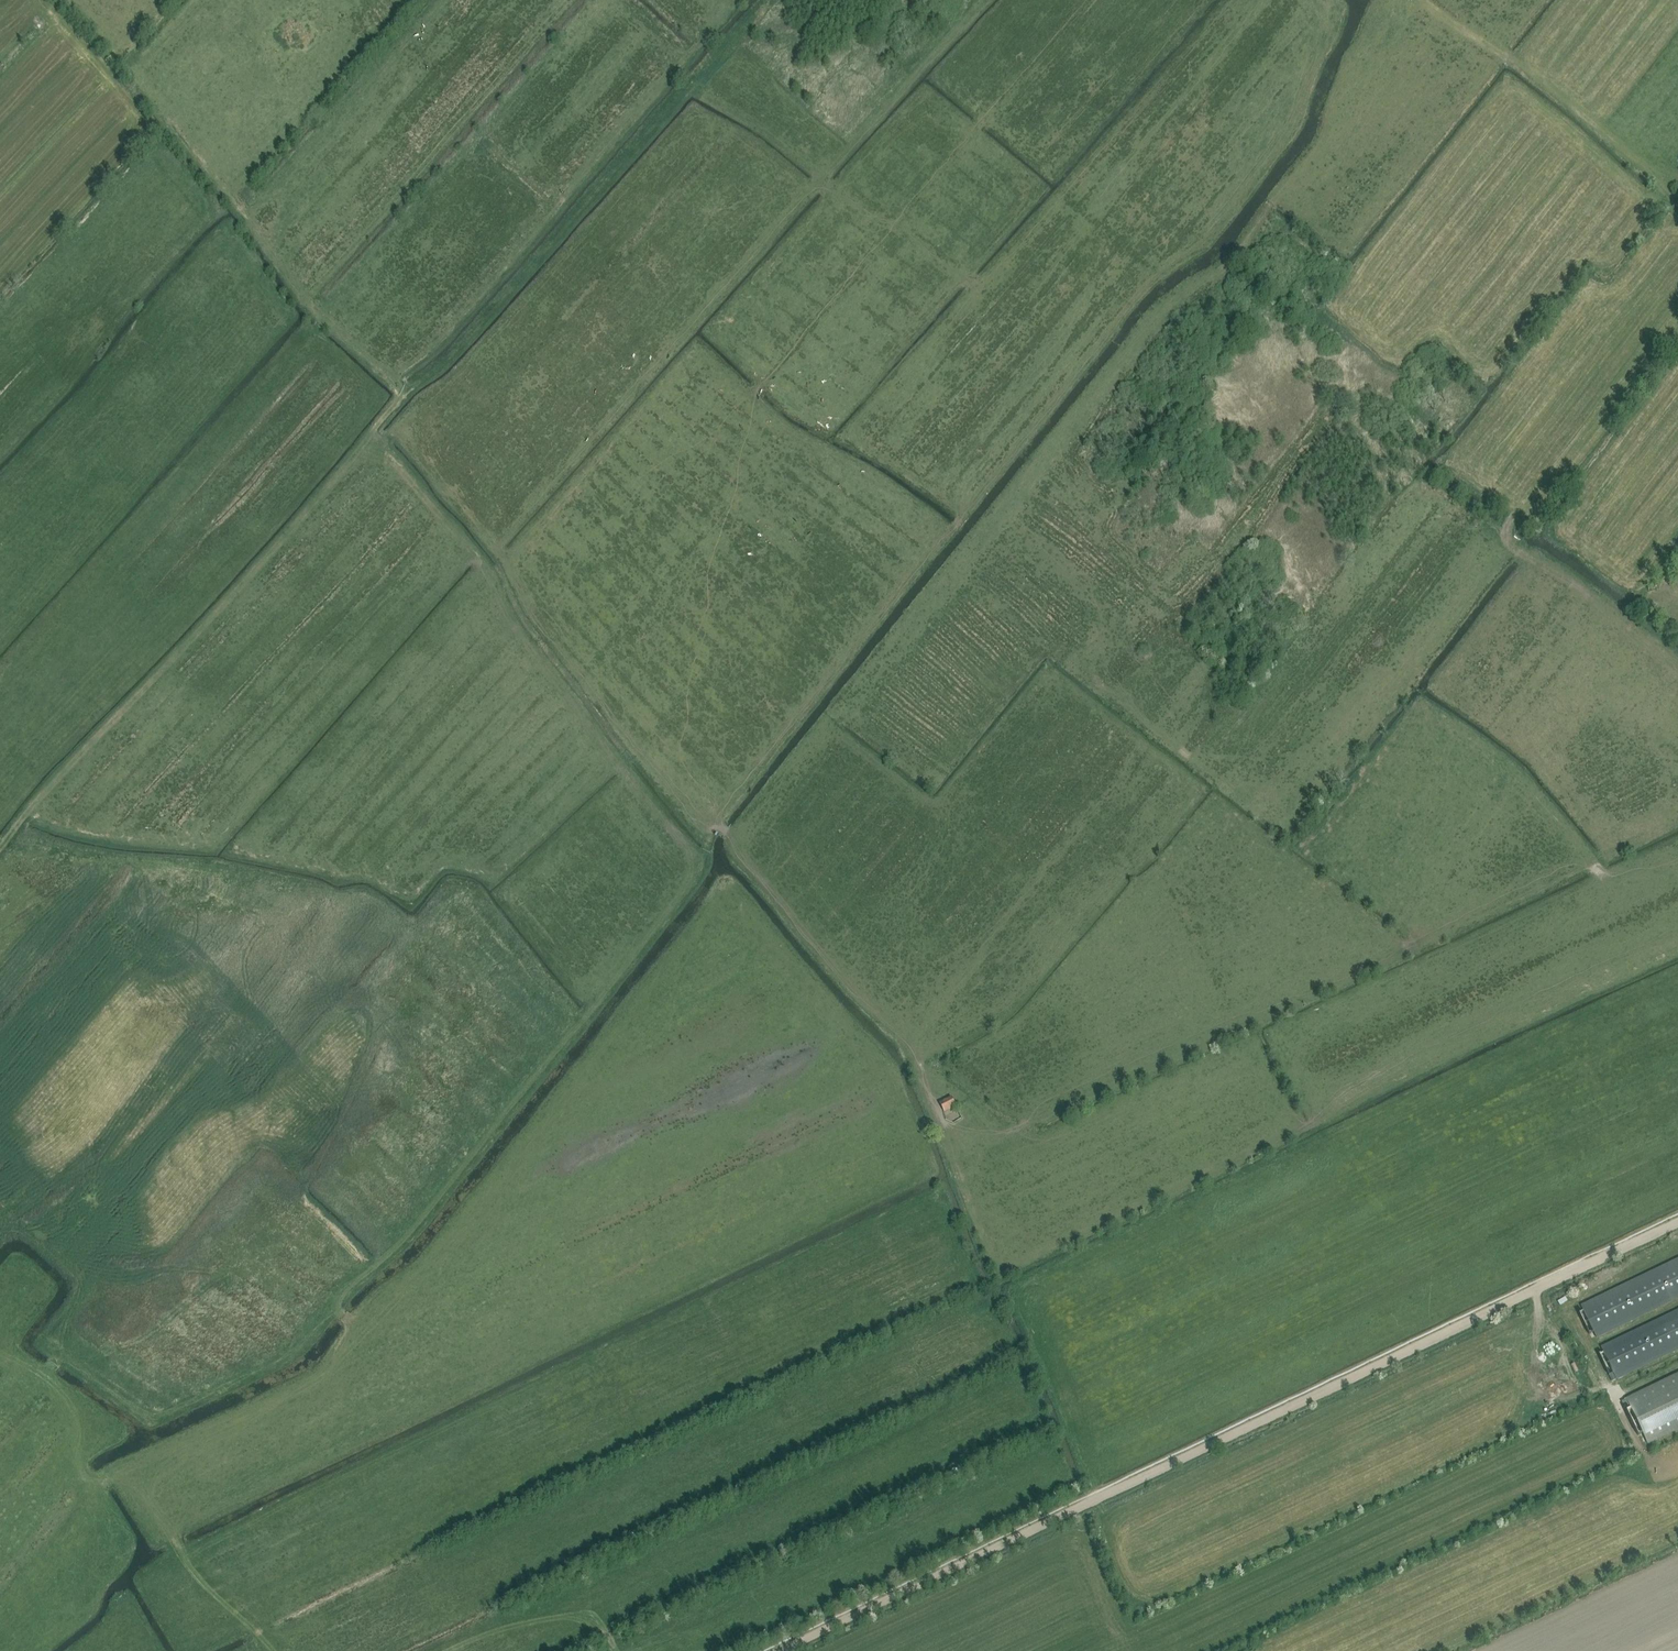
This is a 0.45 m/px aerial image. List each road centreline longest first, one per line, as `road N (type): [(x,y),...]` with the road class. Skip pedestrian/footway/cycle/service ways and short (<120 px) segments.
road 1 (track): [(779,1650),(1677,1223)]
road 2 (track): [(1677,198),(1517,65)]

